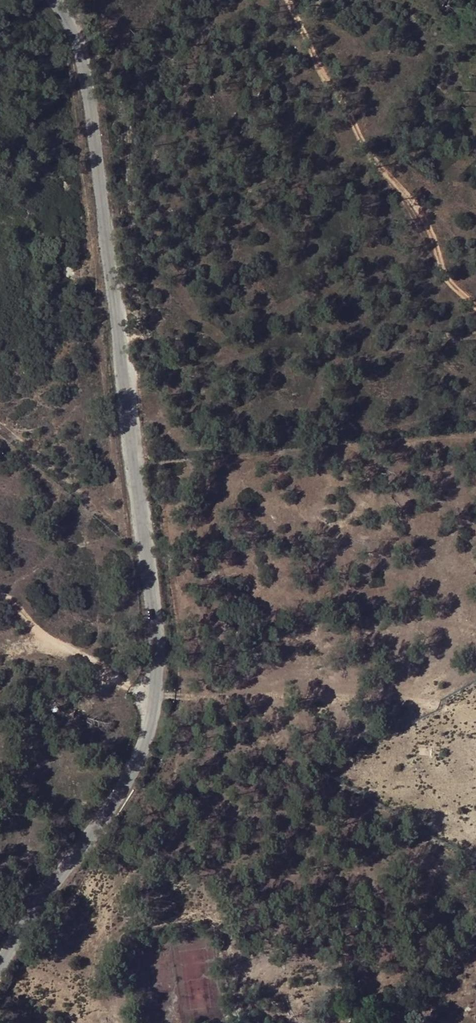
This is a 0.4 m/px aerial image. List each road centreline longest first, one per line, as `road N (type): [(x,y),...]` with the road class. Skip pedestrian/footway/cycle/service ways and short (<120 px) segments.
road 1 (tertiary): [(53,0),(78,43),(90,114),(152,674),(140,749),(117,794),(0,965)]
road 2 (track): [(475,308),(443,269),(423,214),(368,155),(288,0)]
road 3 (track): [(151,693),(417,698),(475,668)]
road 4 (track): [(231,697),(256,709),(310,769),(475,866)]
road 5 (track): [(151,693),(115,681),(39,631),(16,601),(0,599)]

